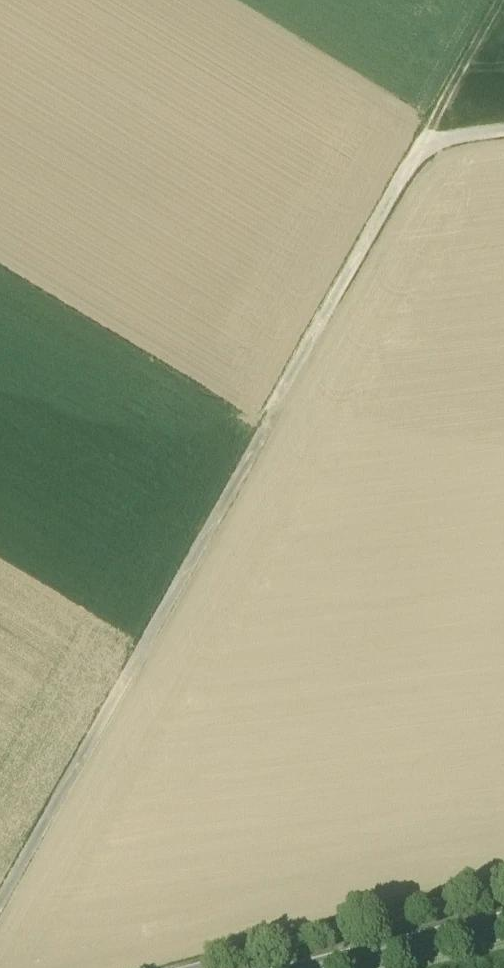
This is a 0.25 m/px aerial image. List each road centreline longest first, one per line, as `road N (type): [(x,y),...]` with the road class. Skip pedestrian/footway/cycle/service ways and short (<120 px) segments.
road 1 (track): [(0,897),(307,369),(409,177),(428,157)]
road 2 (secondary): [(310,967),(503,923)]
road 3 (track): [(503,9),(428,157)]

